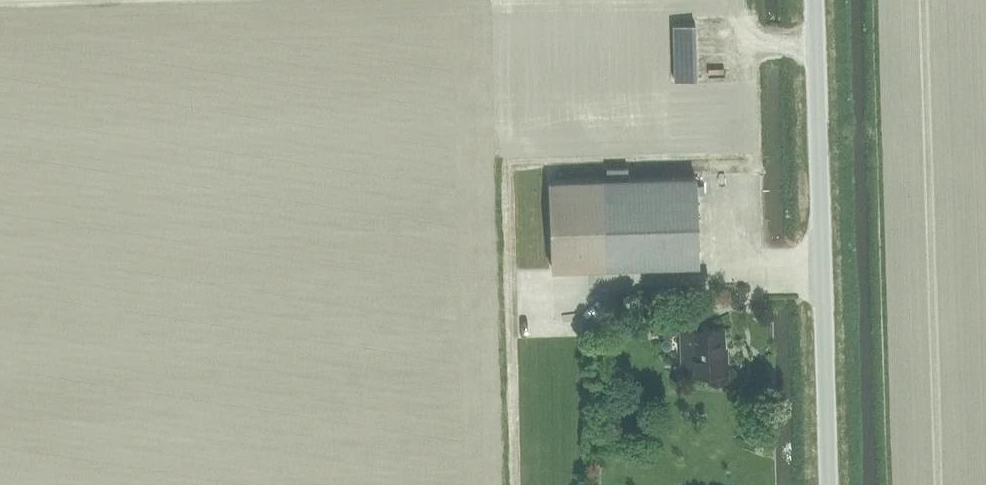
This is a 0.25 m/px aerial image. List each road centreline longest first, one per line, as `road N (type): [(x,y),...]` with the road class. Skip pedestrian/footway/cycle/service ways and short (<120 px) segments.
road 1 (unclassified): [(829,484),(815,0)]

